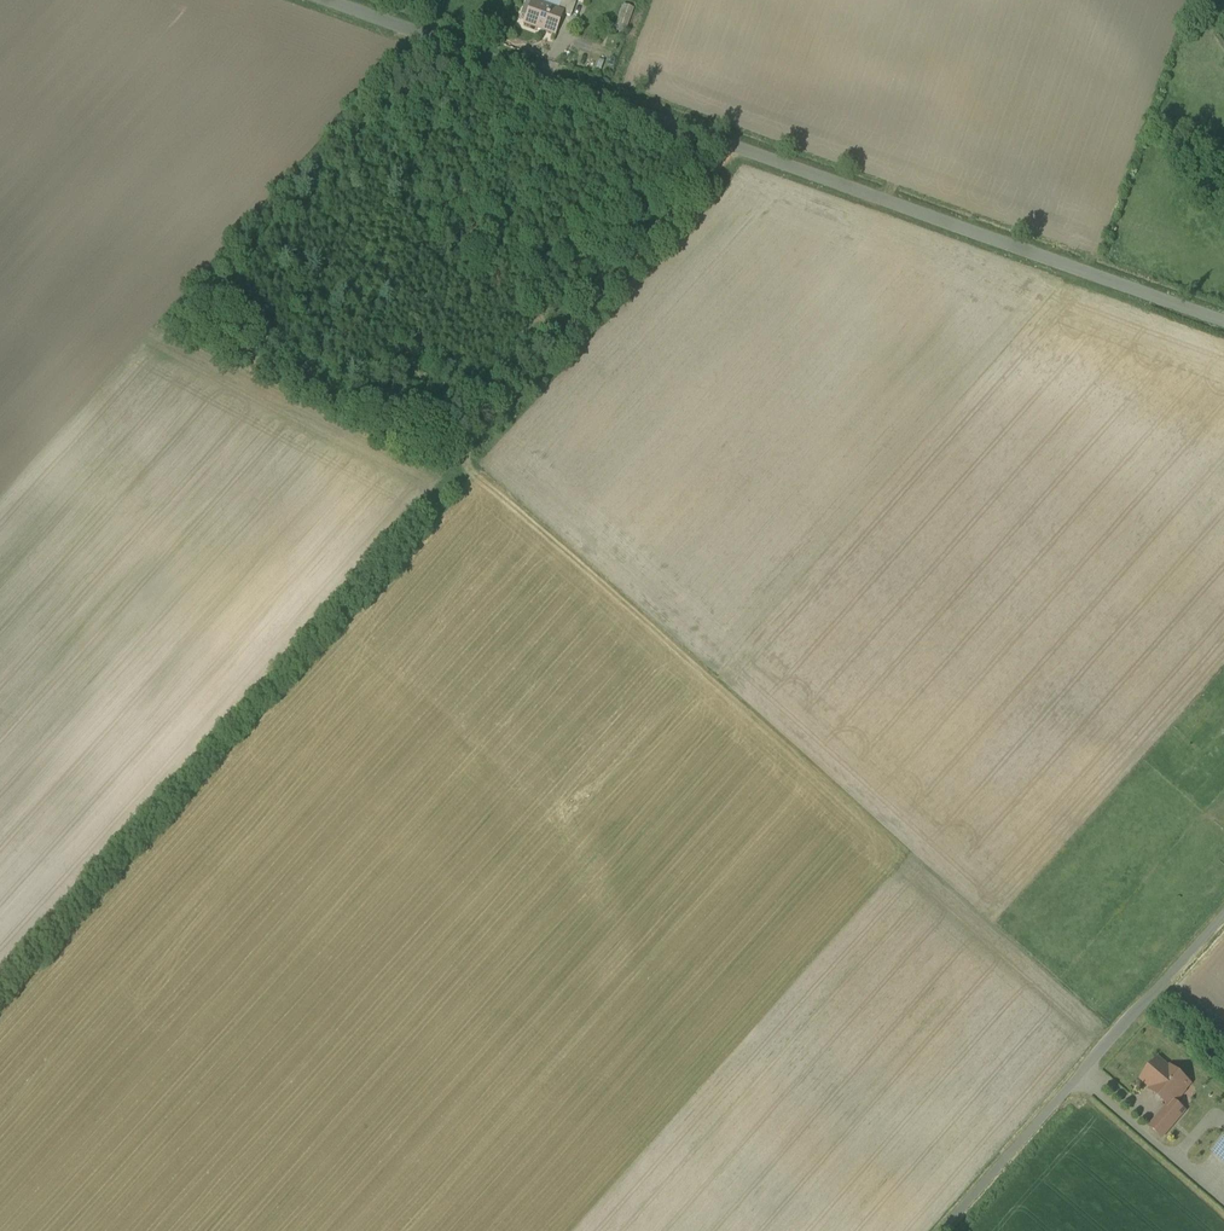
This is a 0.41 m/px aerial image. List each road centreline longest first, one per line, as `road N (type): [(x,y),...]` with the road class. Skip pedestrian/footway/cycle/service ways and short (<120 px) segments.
road 1 (unclassified): [(1223,325),(333,0)]
road 2 (unclassified): [(949,1230),(1223,922)]

